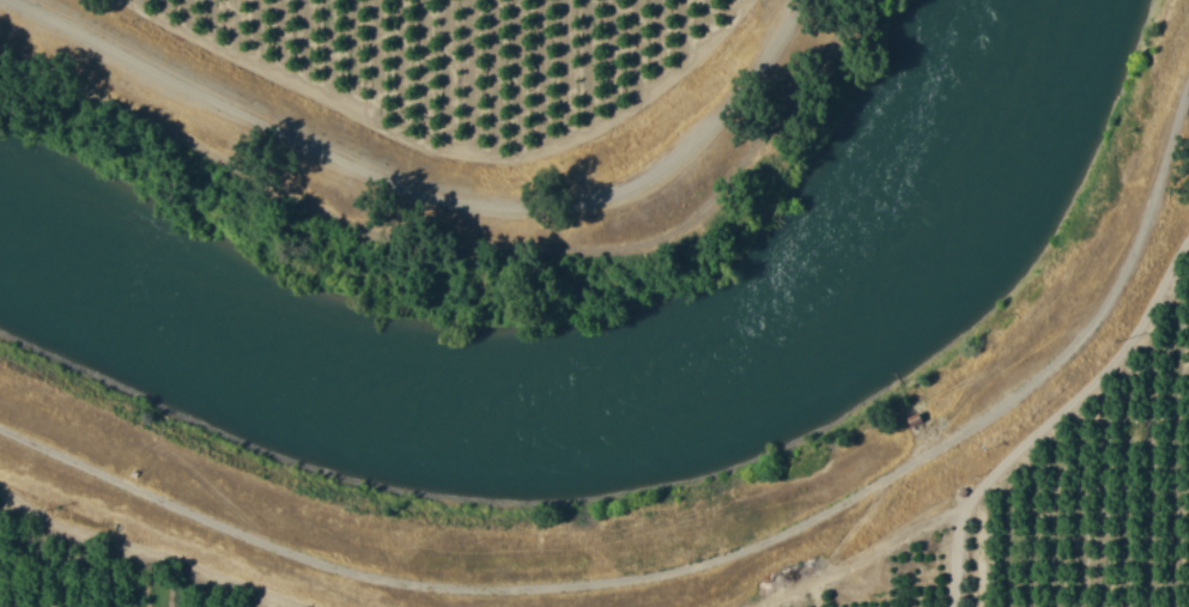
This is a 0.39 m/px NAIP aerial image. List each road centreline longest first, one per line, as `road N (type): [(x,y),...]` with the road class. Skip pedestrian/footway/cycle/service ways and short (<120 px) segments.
road 1 (residential): [(803,0),(753,73),(677,160),(607,199),(532,207),(444,198),(352,163),(14,0)]
road 2 (track): [(632,606),(706,595),(916,509),(1188,248)]
road 3 (track): [(0,440),(365,595),(504,606)]

